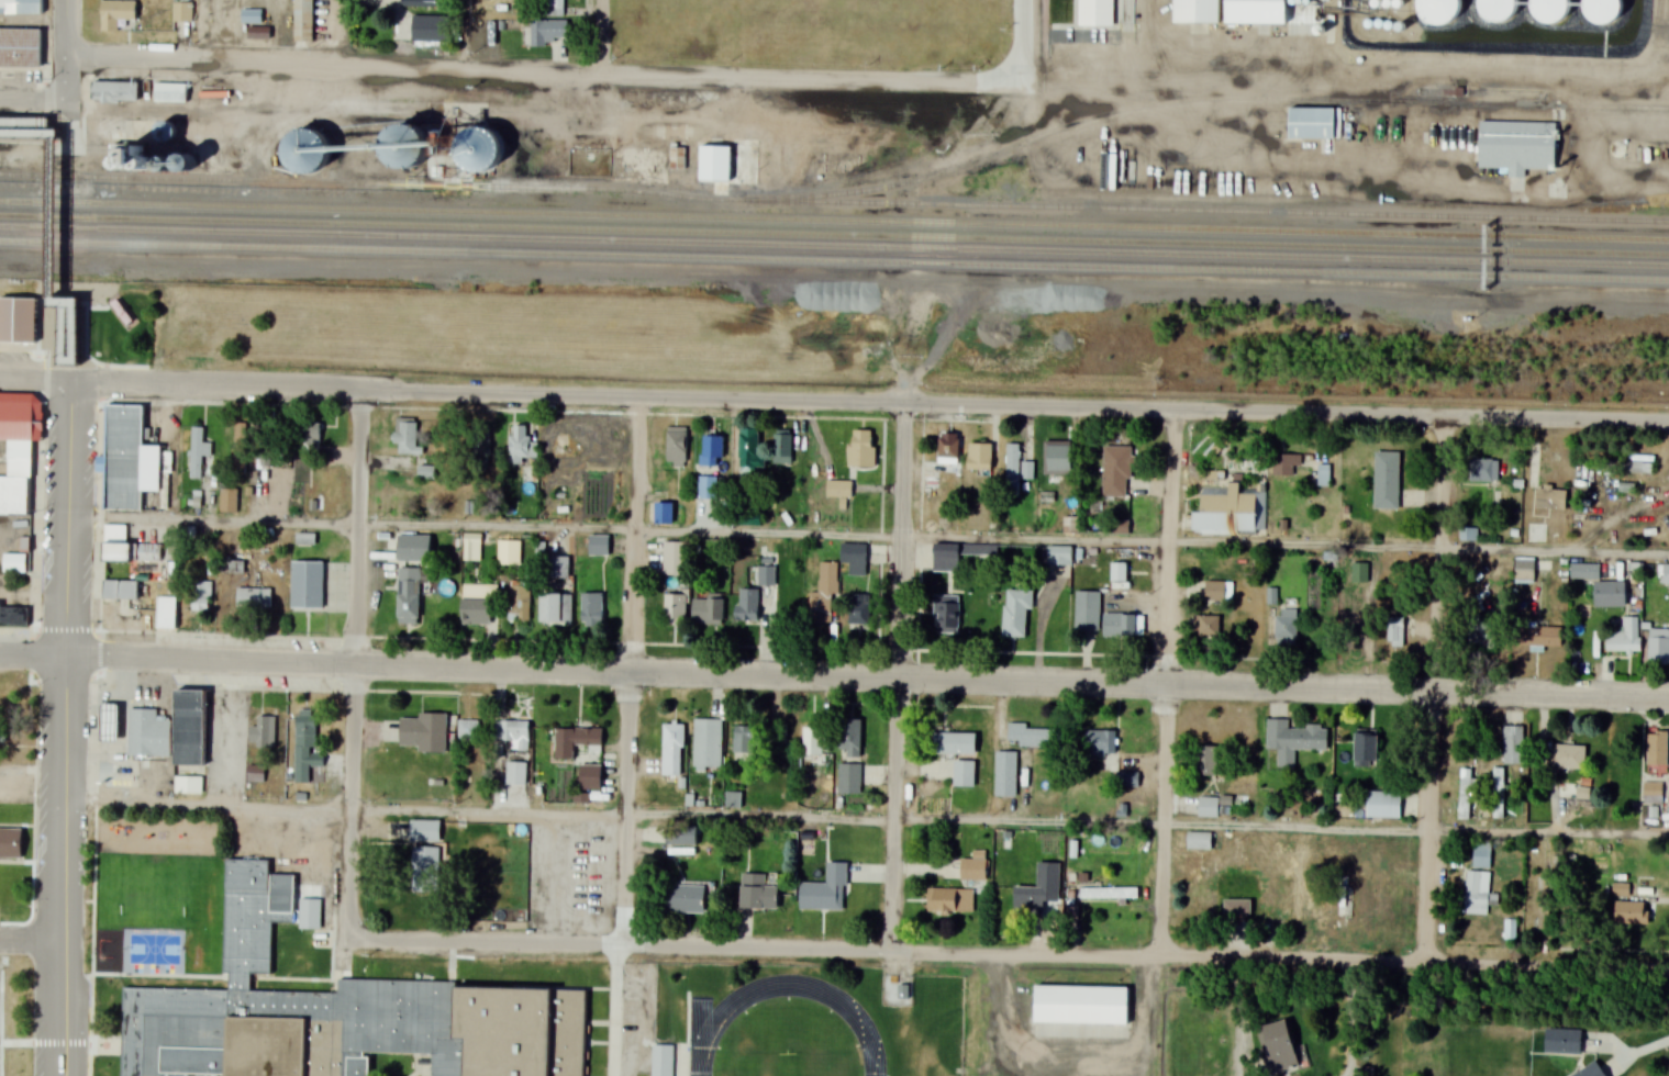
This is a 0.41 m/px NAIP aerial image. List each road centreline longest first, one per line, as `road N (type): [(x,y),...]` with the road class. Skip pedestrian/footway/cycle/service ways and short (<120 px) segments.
road 1 (residential): [(1668,425),(67,381)]
road 2 (residential): [(1668,699),(67,658)]
road 3 (residential): [(1668,972),(346,942)]
road 4 (residential): [(66,56),(968,83),(1013,75)]
road 5 (residential): [(1432,964),(1445,417)]
road 6 (residential): [(626,946),(637,399)]
road 7 (residential): [(889,950),(906,405)]
road 8 (residential): [(65,1075),(67,658)]
road 9 (residential): [(346,942),(357,664)]
road 10 (residential): [(67,658),(67,381)]
road 11 (residential): [(1166,685),(1178,412)]
road 12 (residential): [(357,664),(364,392)]
road 13 (residential): [(1162,956),(1166,685)]
road 14 (residential): [(906,405),(911,340),(927,280)]

